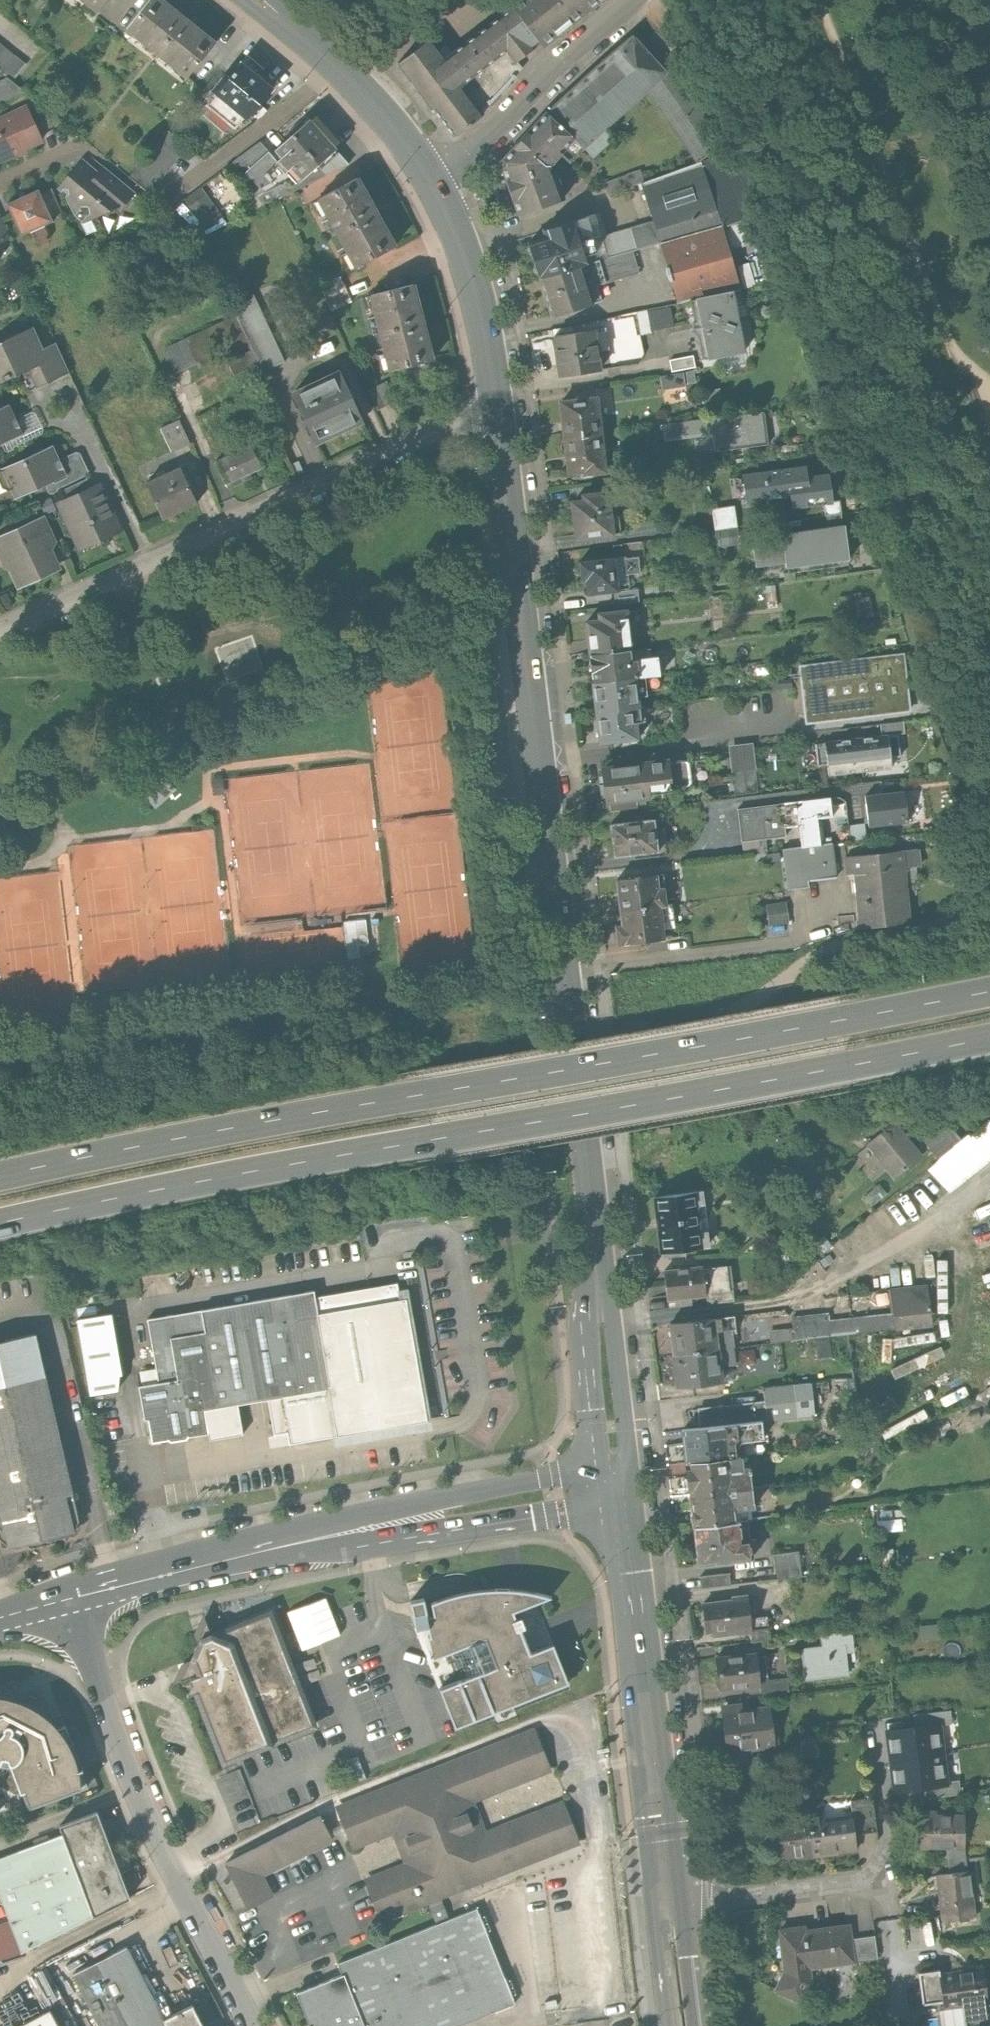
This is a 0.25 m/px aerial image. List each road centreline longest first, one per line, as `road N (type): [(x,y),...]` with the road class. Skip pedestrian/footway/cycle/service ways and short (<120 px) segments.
road 1 (trunk): [(989,988),(0,1174)]
road 2 (trunk): [(0,1222),(989,1036)]
road 3 (secondary): [(594,1250),(496,407)]
road 4 (residential): [(0,636),(496,407)]
road 5 (unclassified): [(75,1601),(126,1756),(253,2025)]
road 6 (secondary): [(670,1904),(619,1505)]
road 7 (tertiary): [(75,1601),(402,1523)]
road 8 (unclassified): [(633,0),(432,187)]
road 9 (secondary): [(432,187),(355,86),(274,10)]
road 10 (secondary): [(496,407),(472,285),(432,187)]
road 11 (secondary): [(594,1250),(584,1314),(593,1428),(614,1469)]
road 12 (secondary): [(614,1469),(623,1426),(594,1250)]
road 13 (residential): [(670,1904),(889,1878)]
road 14 (tertiary): [(614,1469),(450,1499),(402,1523)]
road 15 (tertiary): [(402,1523),(454,1529),(619,1505)]
road 16 (secondary): [(670,1904),(657,1939),(668,2025)]
road 17 (secondary): [(695,2025),(670,1904)]

